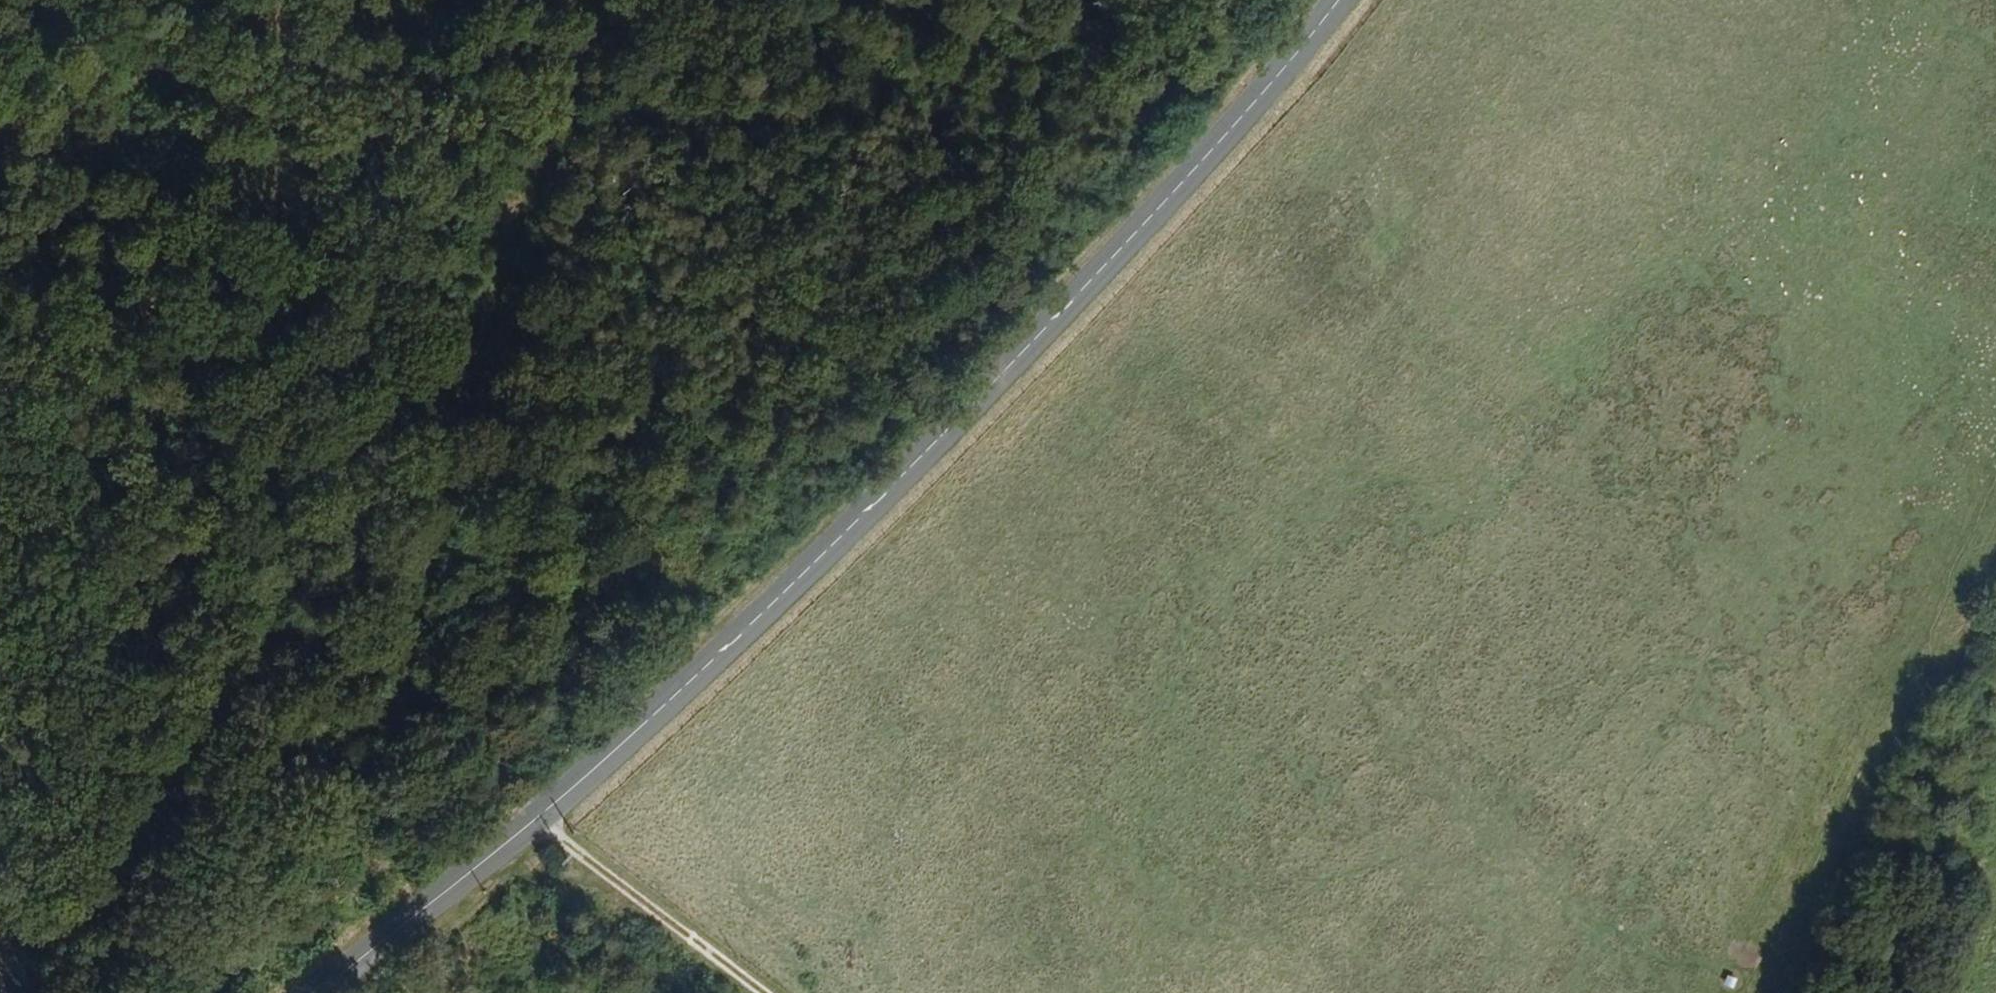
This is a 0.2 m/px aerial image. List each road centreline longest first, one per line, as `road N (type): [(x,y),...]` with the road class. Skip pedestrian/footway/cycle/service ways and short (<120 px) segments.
road 1 (tertiary): [(1332,0),(1061,321),(531,822)]
road 2 (tertiary): [(531,822),(322,992)]
road 3 (unclassified): [(740,992),(531,822)]
road 4 (track): [(0,122),(225,0)]

